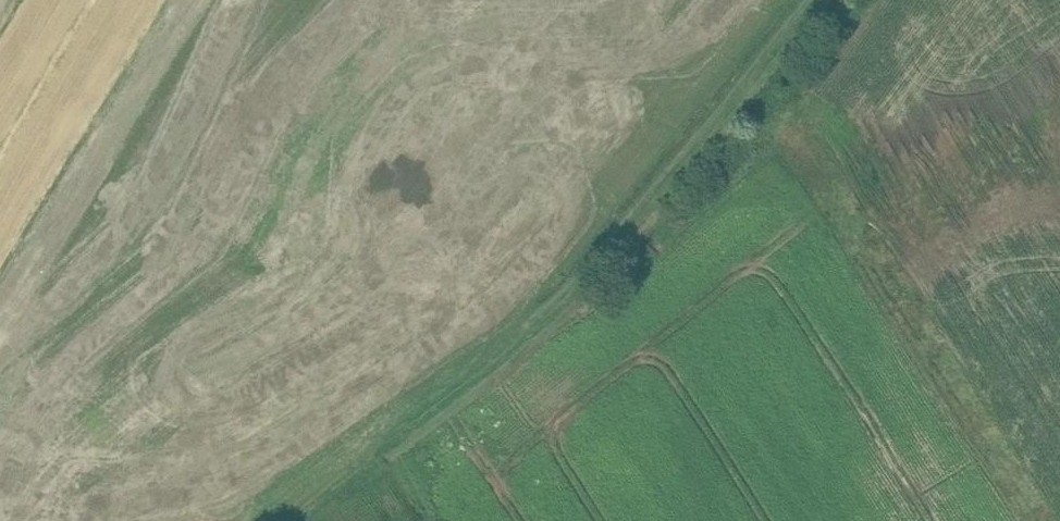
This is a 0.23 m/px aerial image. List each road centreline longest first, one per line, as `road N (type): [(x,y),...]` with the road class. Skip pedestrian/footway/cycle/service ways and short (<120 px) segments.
road 1 (track): [(296,520),(553,310),(814,0)]

